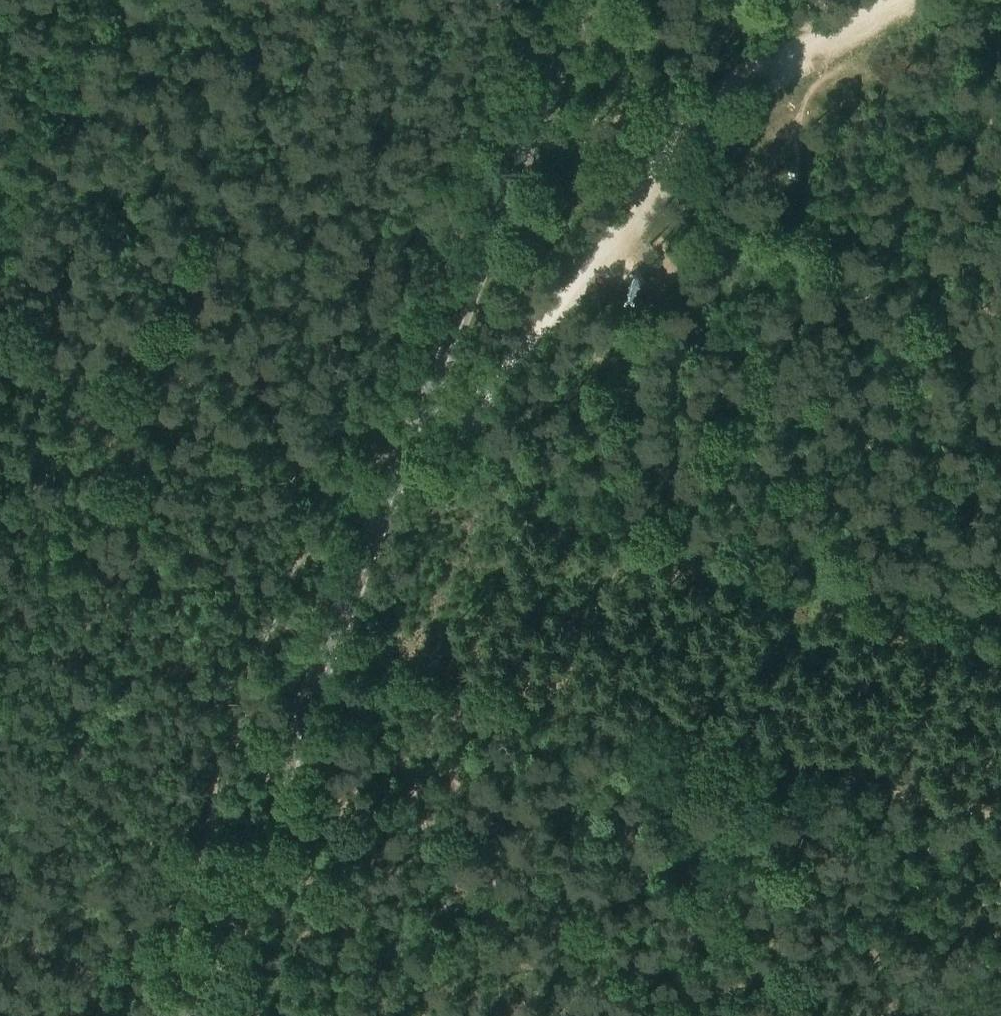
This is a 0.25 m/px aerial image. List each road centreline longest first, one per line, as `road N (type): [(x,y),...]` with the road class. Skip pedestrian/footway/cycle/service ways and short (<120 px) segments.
road 1 (tertiary): [(200,1015),(295,734),(584,0)]
road 2 (track): [(422,429),(956,613)]
road 3 (track): [(1000,820),(724,752),(664,1015)]
road 4 (track): [(178,492),(312,0)]
road 5 (track): [(94,544),(178,492),(414,429)]
road 6 (track): [(94,544),(56,625),(0,705)]
road 7 (track): [(524,345),(476,408),(462,447)]

